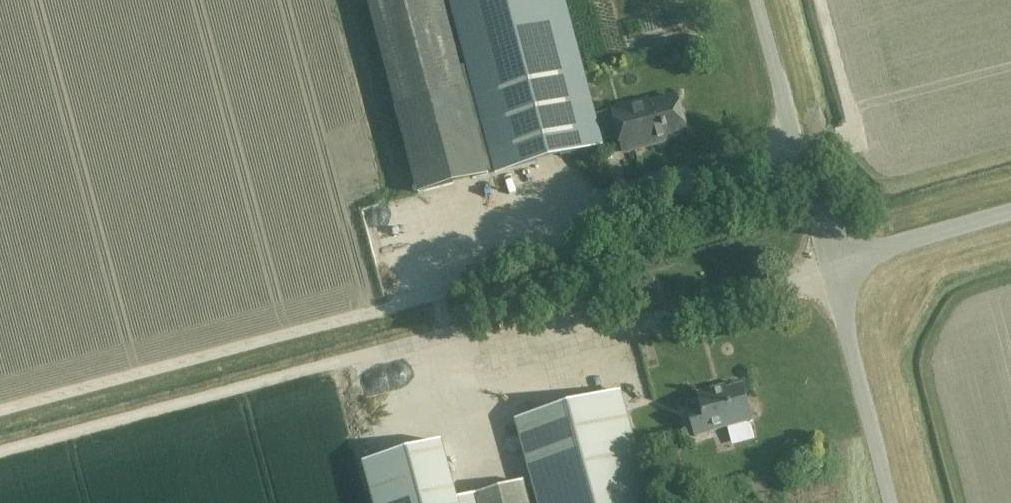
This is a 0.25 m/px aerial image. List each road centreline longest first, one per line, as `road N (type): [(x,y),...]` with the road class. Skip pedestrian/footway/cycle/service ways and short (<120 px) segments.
road 1 (track): [(0,451),(453,330),(528,362)]
road 2 (track): [(453,330),(440,272),(741,169),(801,160)]
road 3 (unclassified): [(830,264),(758,0)]
road 4 (unclassified): [(892,502),(830,264)]
road 5 (unclassified): [(830,264),(1010,214)]

